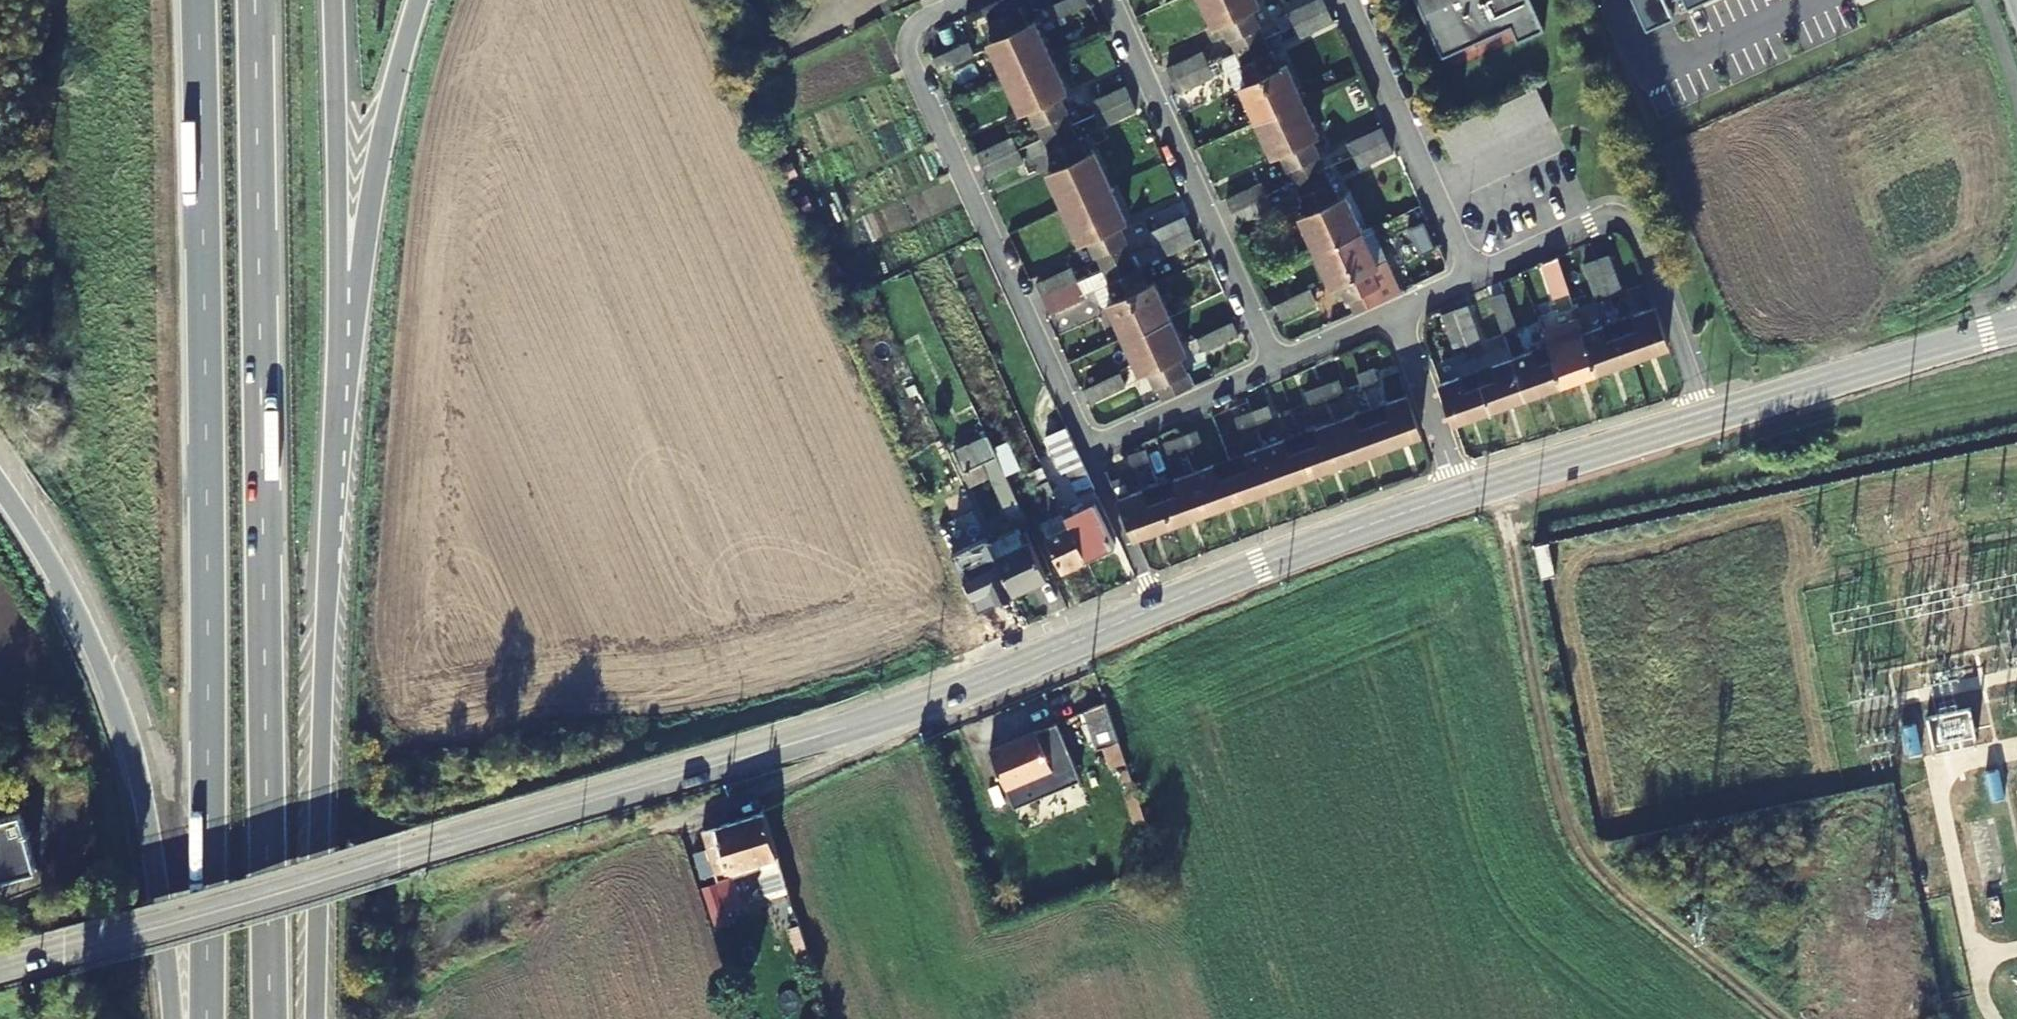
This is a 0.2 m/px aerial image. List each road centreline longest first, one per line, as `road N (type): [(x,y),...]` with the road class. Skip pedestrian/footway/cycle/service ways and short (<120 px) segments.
road 1 (tertiary): [(0,967),(350,870),(1069,645),(1154,610)]
road 2 (trunk): [(270,1018),(254,0)]
road 3 (trunk): [(197,0),(207,1018)]
road 4 (trunk): [(329,665),(361,263),(397,87),(426,0)]
road 5 (trunk): [(329,665),(332,0)]
road 6 (track): [(1498,485),(1571,827),(1613,883),(1783,1018)]
road 7 (trunk): [(0,483),(99,662),(145,816),(179,1018)]
road 8 (residential): [(1086,447),(899,33),(973,0)]
road 9 (residential): [(1110,0),(1280,363)]
road 10 (residential): [(1475,277),(1622,216),(1636,227),(1710,414)]
road 11 (trunk): [(316,1018),(329,665)]
road 12 (tertiary): [(1154,610),(1465,494)]
road 13 (tertiary): [(1710,414),(2016,328)]
road 14 (residential): [(1343,0),(1475,277)]
road 15 (tertiary): [(1465,494),(1710,414)]
road 16 (residential): [(1086,447),(1280,363)]
road 17 (residential): [(1394,312),(1465,494)]
road 18 (residential): [(1086,447),(1154,610)]
road 19 (residential): [(1280,363),(1394,312)]

